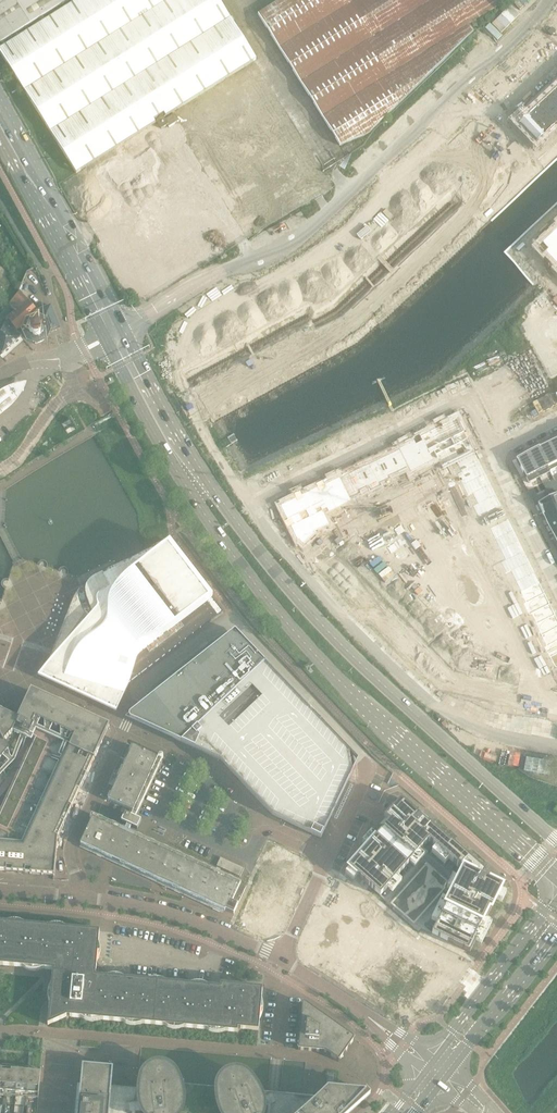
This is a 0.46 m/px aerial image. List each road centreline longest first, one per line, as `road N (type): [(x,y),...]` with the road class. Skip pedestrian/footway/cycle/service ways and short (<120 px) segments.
road 1 (secondary): [(109,340),(184,484),(269,604),(347,687),(556,877)]
road 2 (secondary): [(556,842),(328,631),(269,564),(190,456),(126,333)]
road 3 (unclassified): [(126,333),(291,247),(549,0)]
road 4 (residential): [(232,616),(136,695),(73,840),(79,898)]
road 5 (residential): [(364,1013),(282,958),(191,920),(79,898)]
road 6 (secondary): [(126,333),(0,99)]
road 7 (secondary): [(0,144),(109,340)]
road 8 (residential): [(556,421),(491,453),(556,585)]
road 9 (unclassified): [(556,894),(435,1058)]
road 10 (unclassified): [(450,1069),(556,932)]

